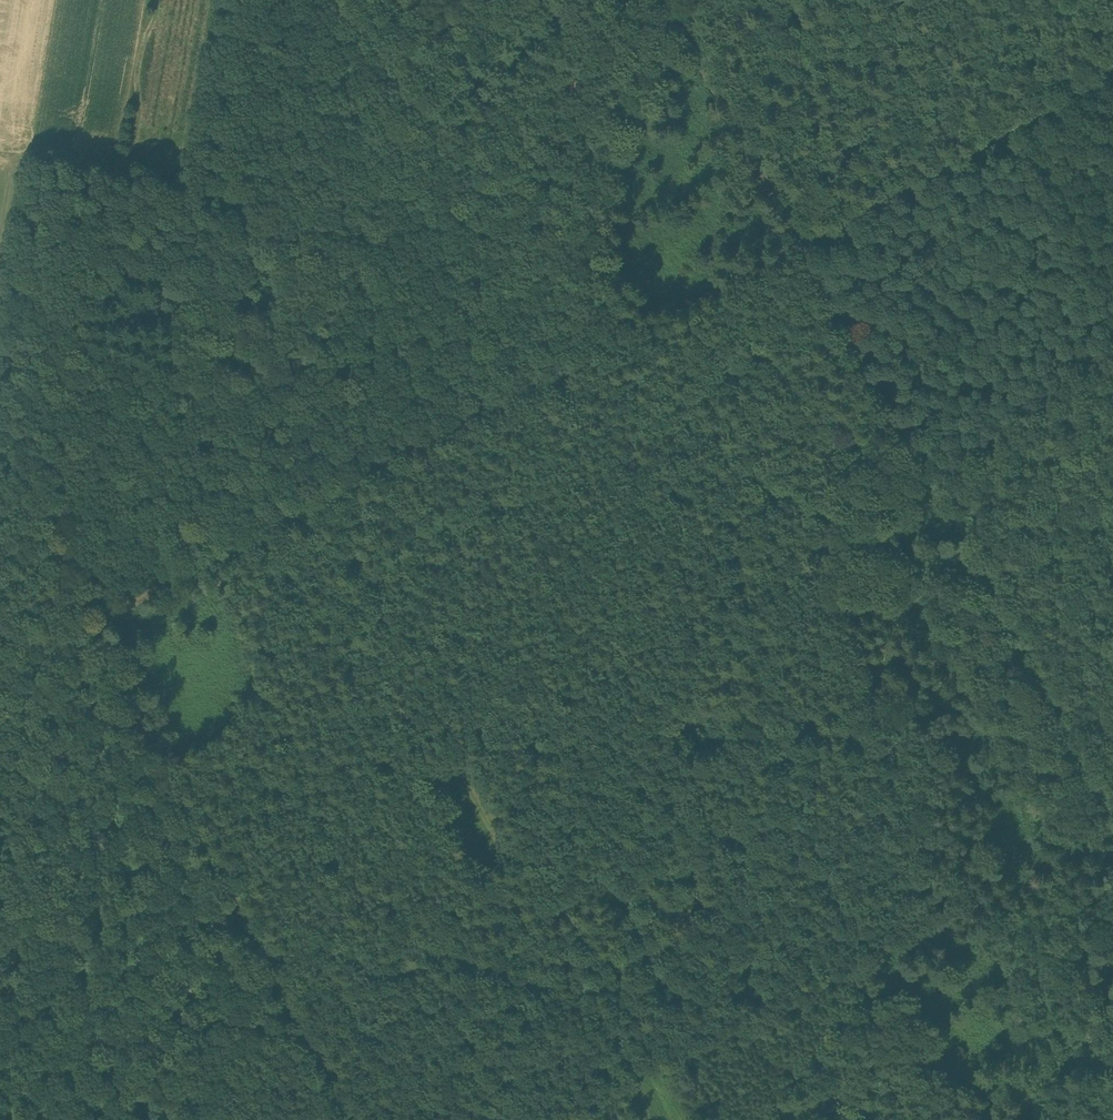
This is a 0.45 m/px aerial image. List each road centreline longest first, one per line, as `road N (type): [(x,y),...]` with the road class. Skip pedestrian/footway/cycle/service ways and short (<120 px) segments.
road 1 (track): [(91,627),(802,244)]
road 2 (track): [(1112,818),(802,244)]
road 3 (track): [(361,1119),(91,627)]
road 4 (track): [(91,627),(61,571),(57,505),(112,190)]
road 5 (track): [(802,244),(1112,77)]
road 6 (track): [(802,244),(669,0)]
road 7 (track): [(960,1119),(1112,1038)]

